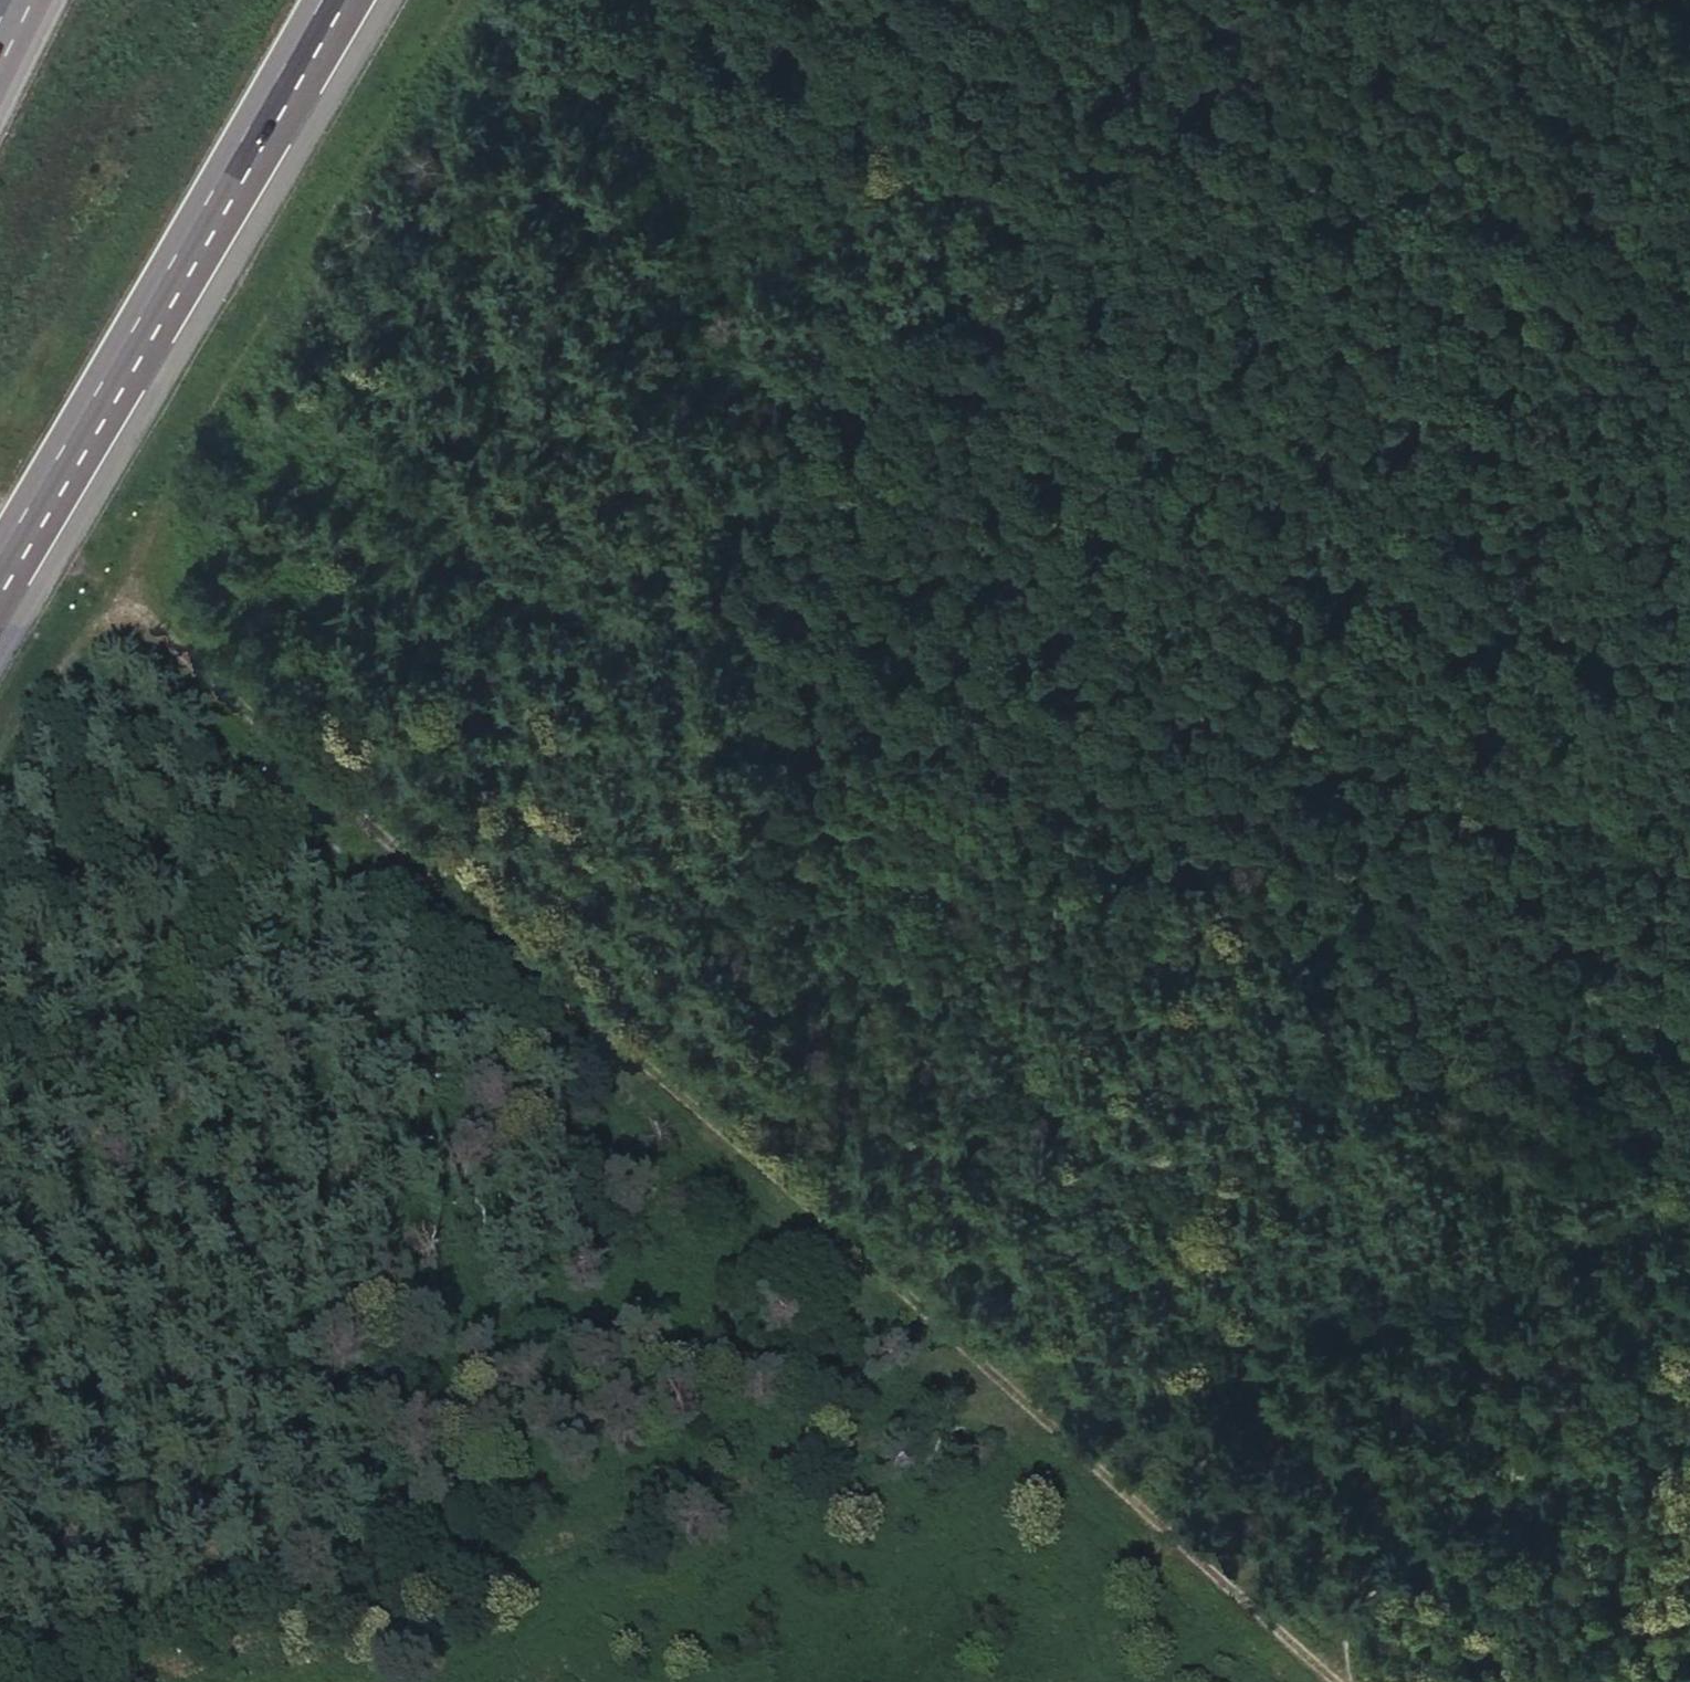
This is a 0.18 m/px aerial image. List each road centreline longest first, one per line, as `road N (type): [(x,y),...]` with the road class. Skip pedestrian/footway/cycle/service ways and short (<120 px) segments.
road 1 (track): [(1331,1681),(100,582)]
road 2 (trunk): [(0,566),(341,0)]

